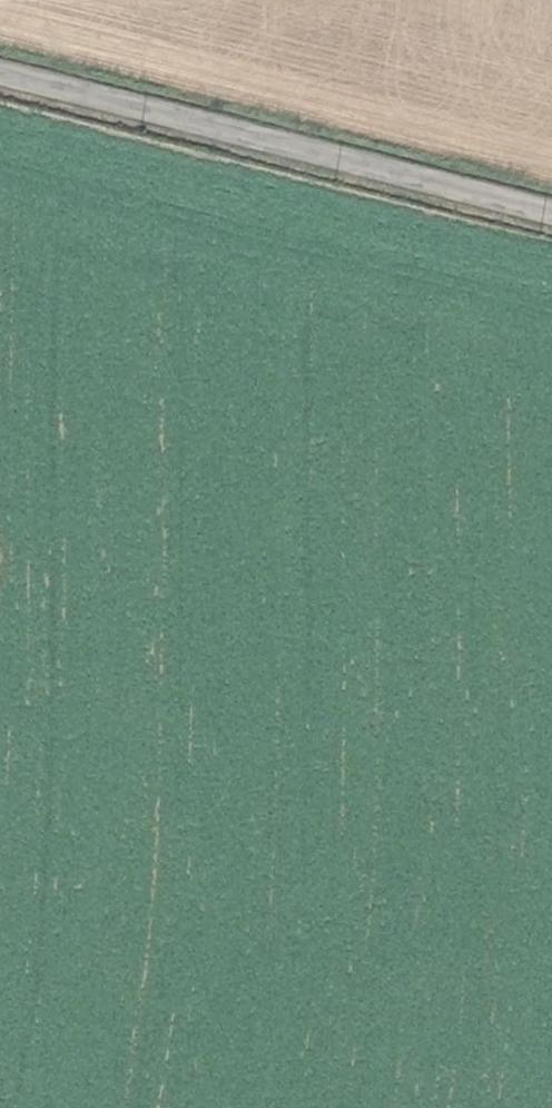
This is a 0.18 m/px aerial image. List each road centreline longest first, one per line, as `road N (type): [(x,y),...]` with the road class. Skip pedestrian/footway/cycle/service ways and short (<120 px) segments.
road 1 (unclassified): [(551,213),(0,75)]

